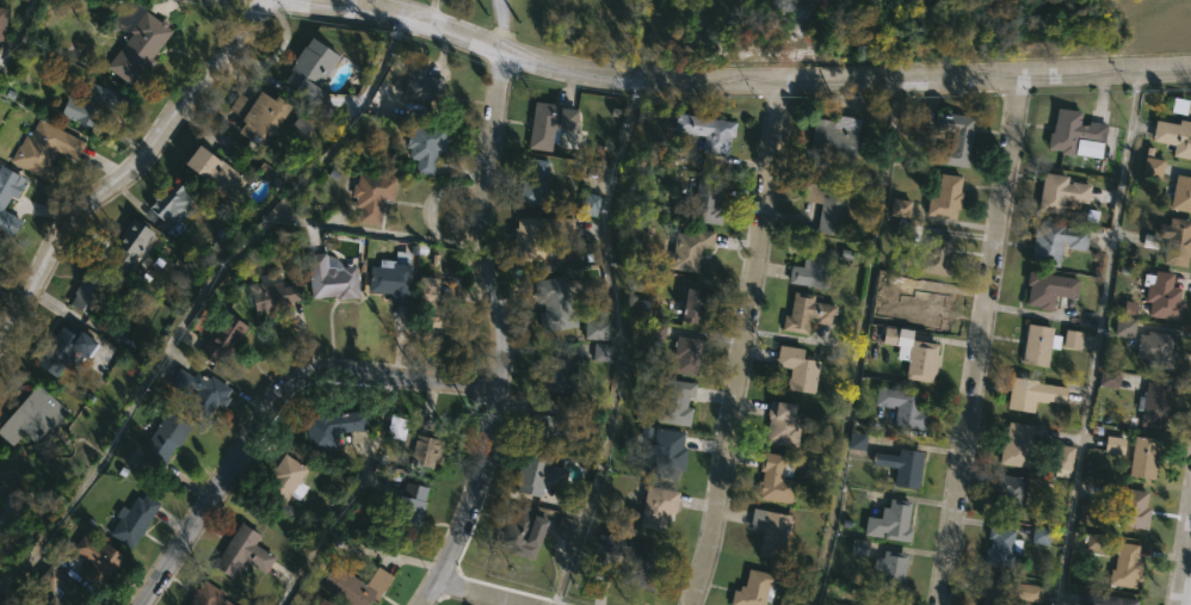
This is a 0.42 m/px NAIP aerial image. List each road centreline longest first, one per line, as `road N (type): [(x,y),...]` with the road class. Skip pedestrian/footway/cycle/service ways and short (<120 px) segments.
road 1 (tertiary): [(1190,69),(783,82),(613,76),(512,58),(408,20),(307,0)]
road 2 (residential): [(512,58),(485,220),(507,348),(499,422),(459,542),(424,604)]
road 3 (residential): [(1022,79),(935,604)]
road 4 (residential): [(783,82),(726,471),(692,604)]
road 5 (residential): [(505,384),(334,377),(304,383),(276,408),(138,604)]
road 6 (residential): [(272,0),(148,163),(85,214),(0,341)]
road 7 (residential): [(1190,473),(1174,604)]

